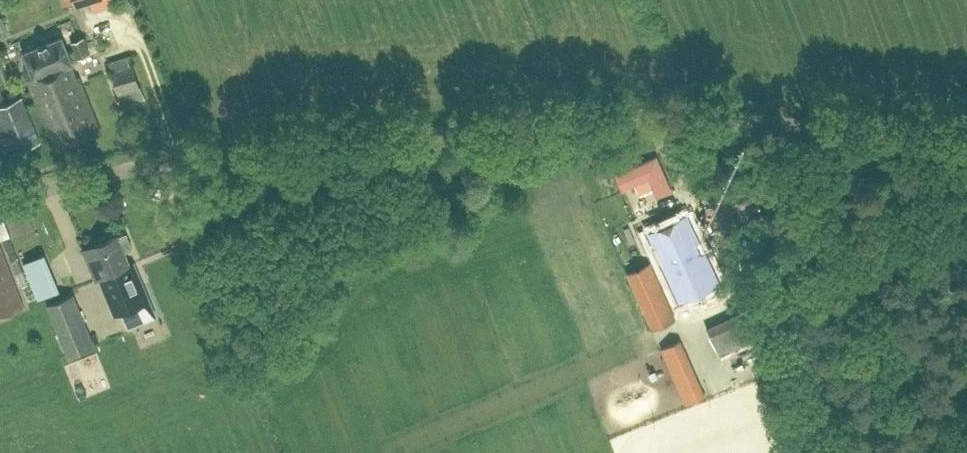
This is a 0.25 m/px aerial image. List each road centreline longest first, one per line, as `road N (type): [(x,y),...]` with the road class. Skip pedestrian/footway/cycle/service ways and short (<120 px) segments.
road 1 (unclassified): [(0,201),(163,161),(477,131),(669,119),(966,130)]

